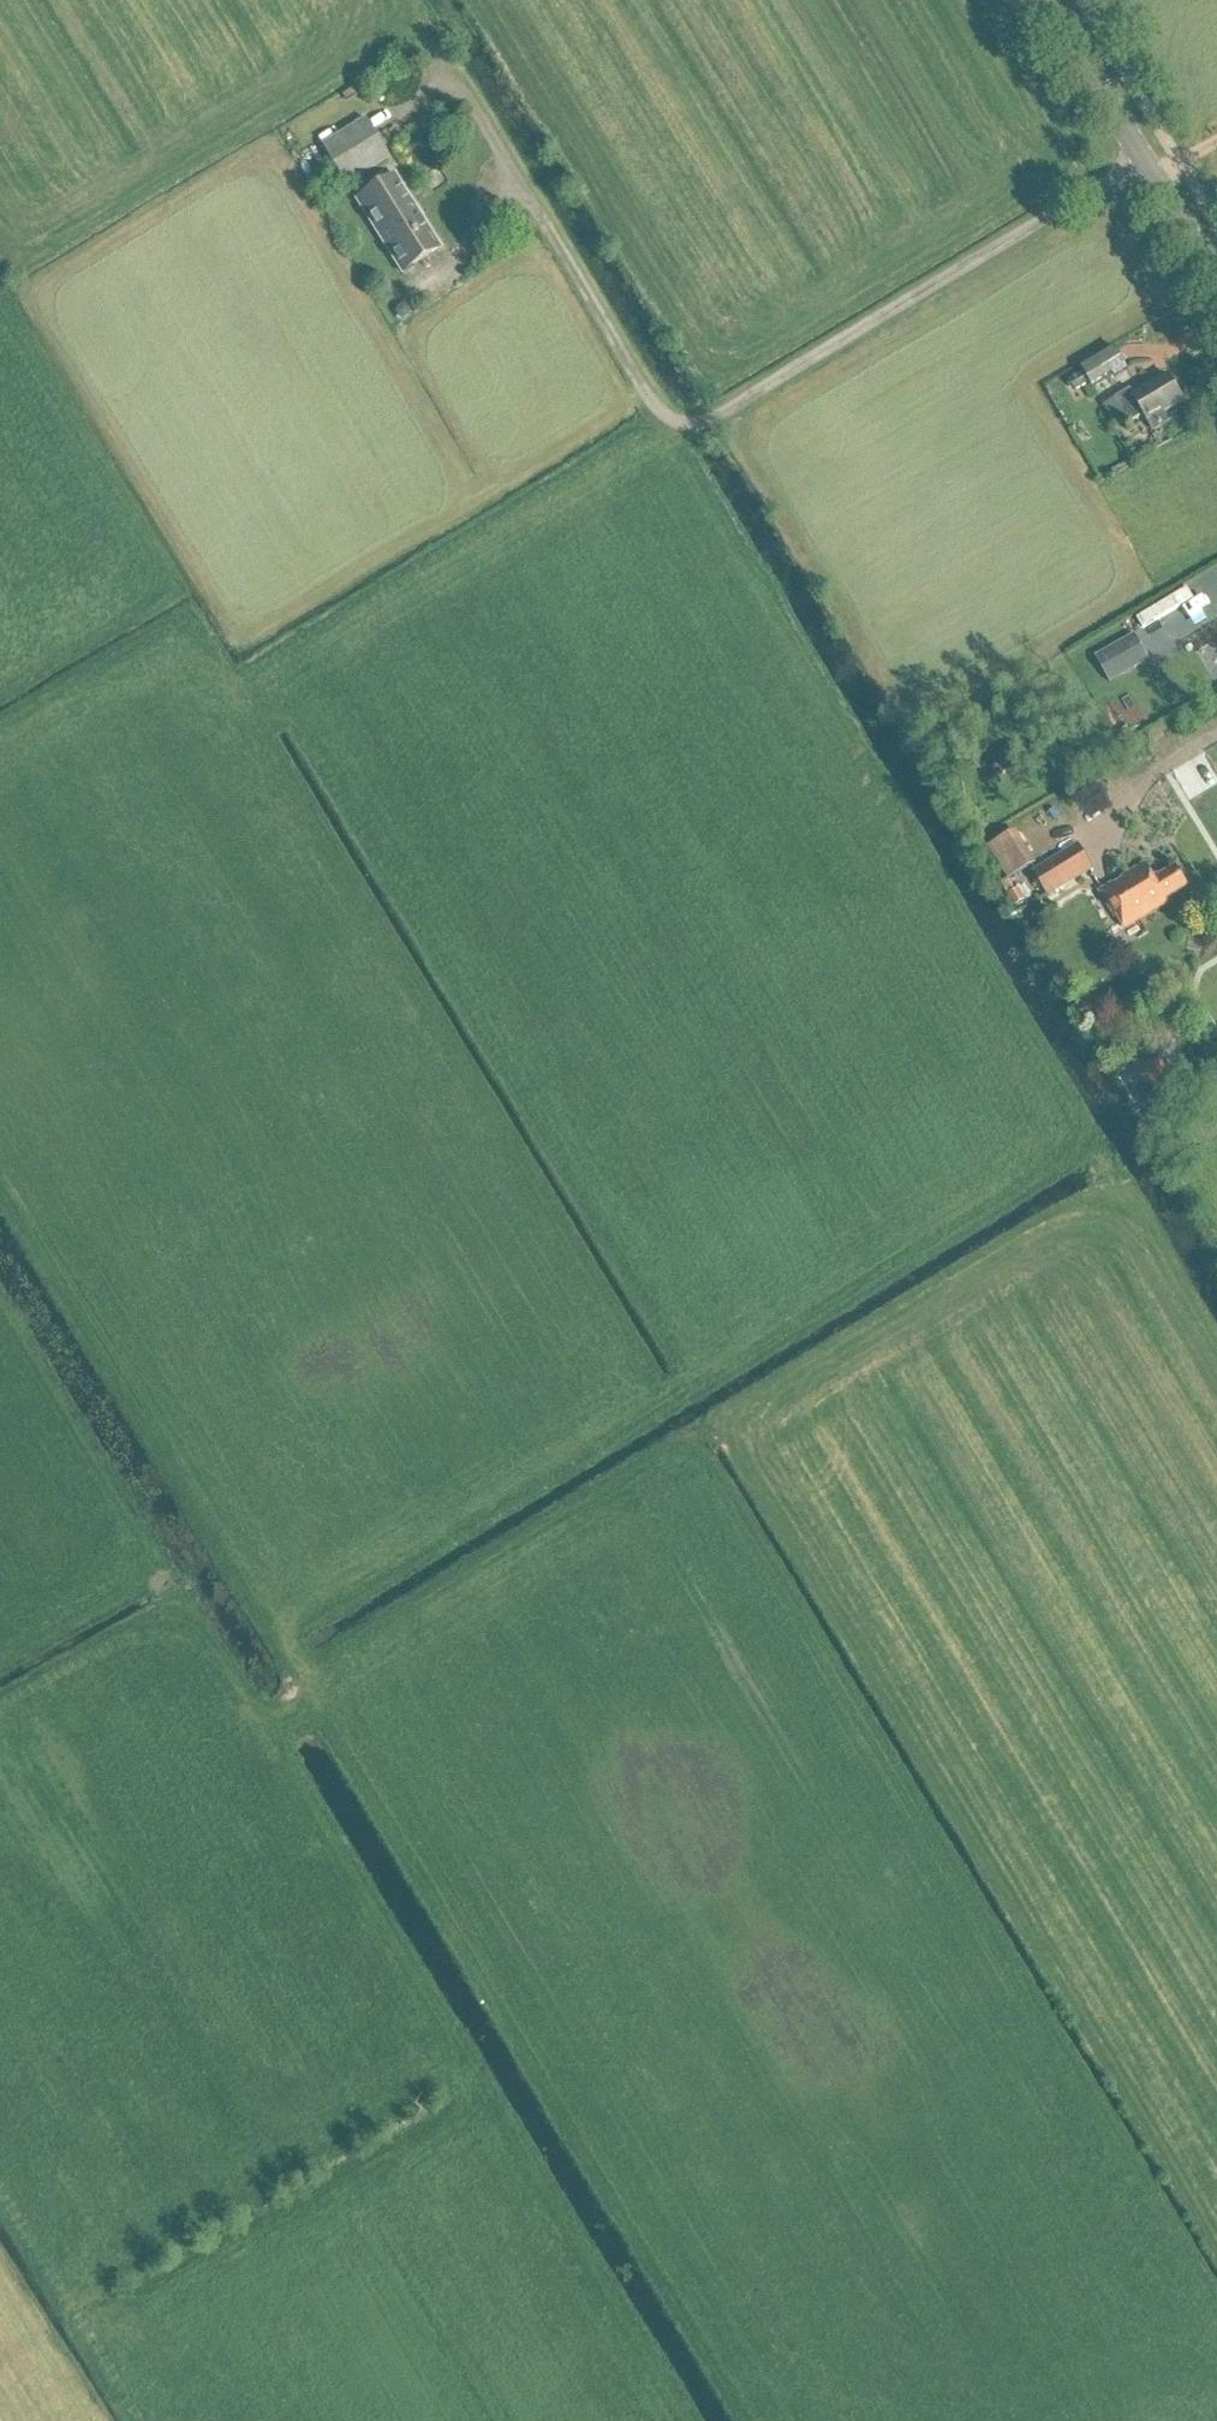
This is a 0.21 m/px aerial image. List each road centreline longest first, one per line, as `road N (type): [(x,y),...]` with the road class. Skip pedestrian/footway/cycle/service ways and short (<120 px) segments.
road 1 (track): [(1149,170),(1121,175),(718,418),(684,425),(645,398),(527,203),(502,194)]
road 2 (tertiary): [(1216,284),(1045,0)]
road 3 (track): [(1216,731),(1132,787),(1102,853)]

